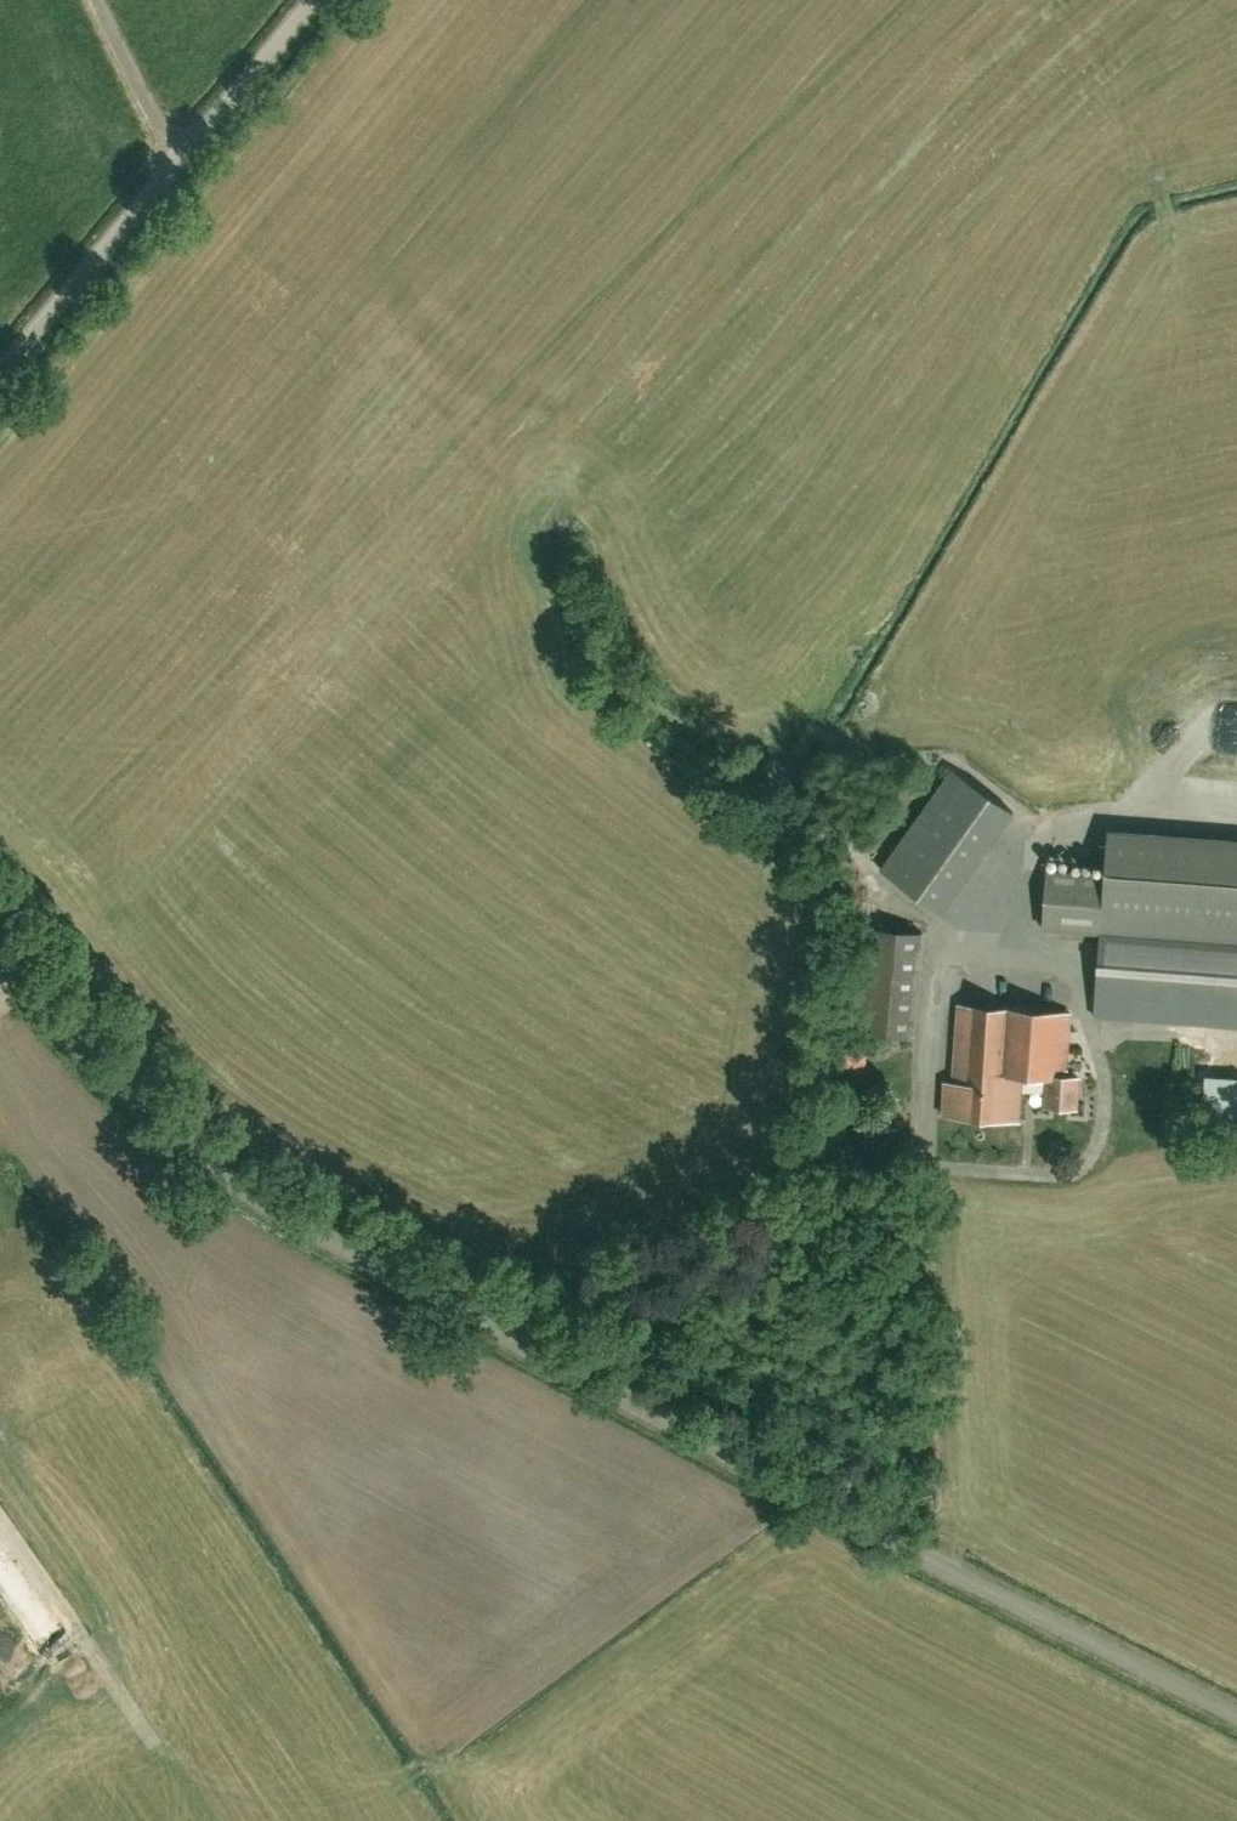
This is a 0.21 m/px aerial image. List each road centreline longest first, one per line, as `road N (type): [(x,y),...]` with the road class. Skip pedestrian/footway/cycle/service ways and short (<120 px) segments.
road 1 (unclassified): [(1236,1713),(642,1406),(200,1158),(0,943)]
road 2 (unclassified): [(0,375),(313,0)]

